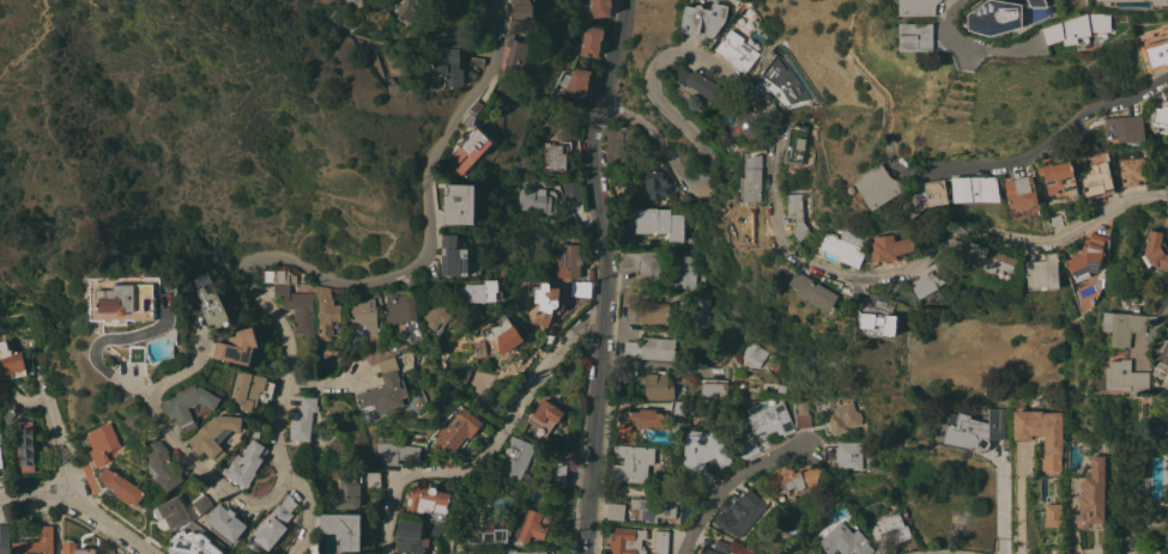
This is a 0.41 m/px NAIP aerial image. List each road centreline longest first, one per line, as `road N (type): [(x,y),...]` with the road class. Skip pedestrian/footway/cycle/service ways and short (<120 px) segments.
road 1 (residential): [(1167,199),(1137,196),(1041,242),(957,227),(909,269),(859,275),(811,263),(786,246),(774,205),(777,123),(761,99),(703,57),(674,51),(650,78),(652,91),(706,150),(712,168),(704,185),(685,183),(649,128),(600,105)]
road 2 (residential): [(294,553),(304,542),(308,501),(273,437),(286,335),(243,276),(252,256),(289,261),(333,284),(419,264),(432,245),(428,164),(490,66),(502,31),(498,0)]
road 3 (residential): [(583,553),(598,315),(592,152),(625,0)]
road 4 (residential): [(383,553),(399,480),(471,467),(558,347),(598,315)]
road 5 (residential): [(1167,77),(1085,111),(1005,165),(915,172),(901,169),(890,141)]
road 6 (residential): [(286,474),(278,495),(265,504),(247,500),(190,461),(157,416),(159,388),(201,360),(207,343),(199,319)]
road 7 (residential): [(155,553),(75,499),(0,492)]
road 8 (residential): [(680,553),(727,480),(803,449)]
road 9 (residential): [(75,499),(36,365)]

